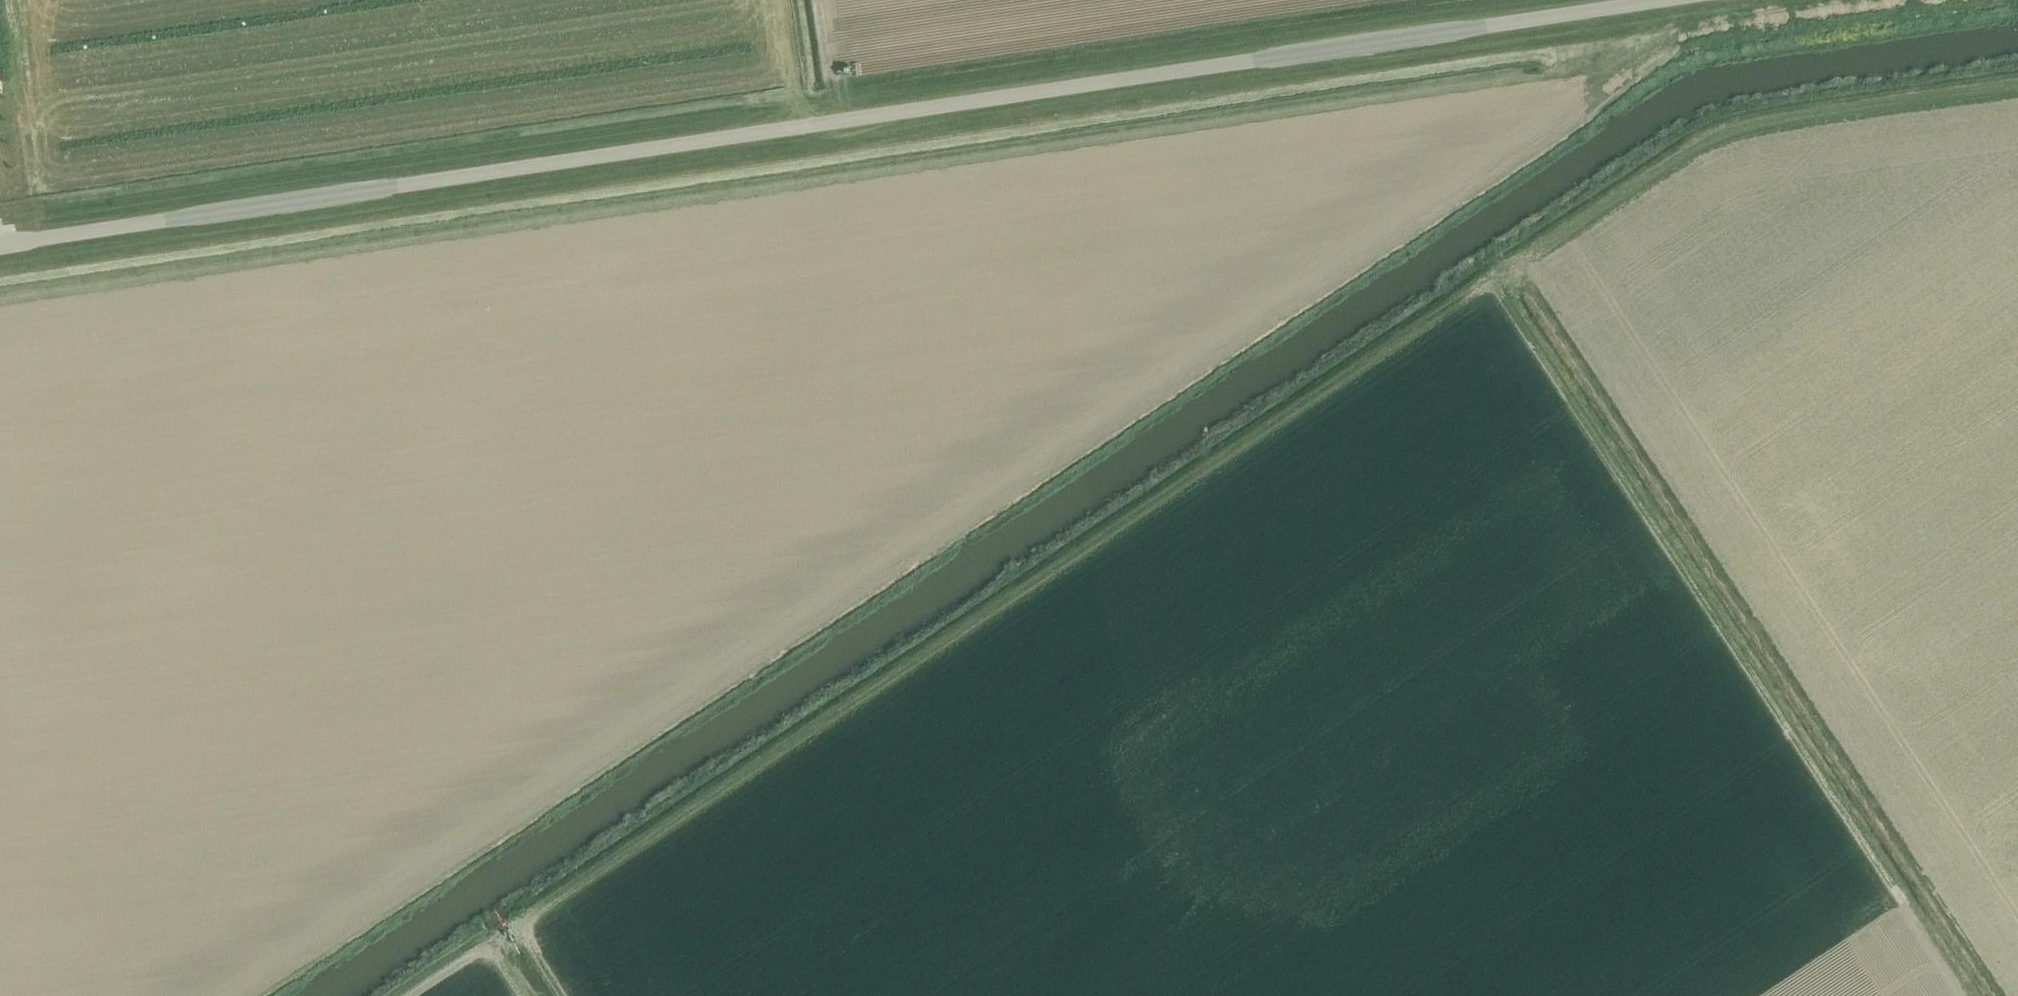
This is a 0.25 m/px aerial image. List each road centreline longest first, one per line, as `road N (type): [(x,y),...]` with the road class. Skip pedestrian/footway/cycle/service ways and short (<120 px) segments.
road 1 (unclassified): [(0,241),(1646,0)]

